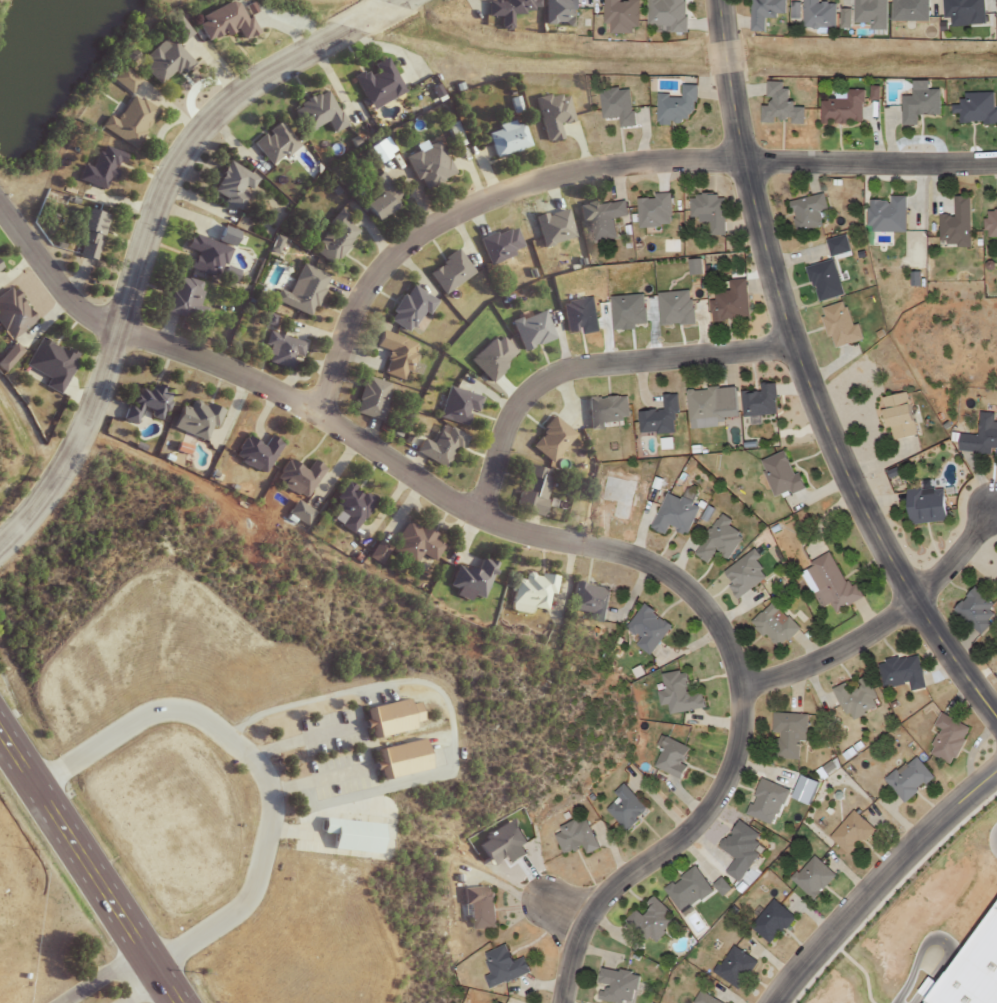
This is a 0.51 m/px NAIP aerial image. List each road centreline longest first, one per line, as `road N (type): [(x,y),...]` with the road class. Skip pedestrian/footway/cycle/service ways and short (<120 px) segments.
road 1 (residential): [(741,688),(722,635),(697,598),(663,569),(472,513),(219,364),(75,310),(0,209)]
road 2 (residential): [(313,414),(360,297),(397,252),(517,186),(634,158),(996,161)]
road 3 (residential): [(996,714),(911,607),(794,344),(740,158),(719,0)]
road 4 (residential): [(0,553),(66,462),(163,174),(244,85),(395,0)]
road 5 (residential): [(35,791),(136,720),(184,710),(263,772),(271,809),(250,895),(147,965)]
road 6 (residential): [(472,513),(526,390),(552,373),(794,344)]
road 7 (residential): [(559,1002),(577,925),(617,876),(685,834),(723,787),(739,735),(741,688)]
road 8 (residential): [(772,1002),(940,816),(996,770)]
road 9 (residential): [(741,688),(824,658),(911,607),(991,502)]
road 10 (secondary): [(172,1002),(0,737)]

